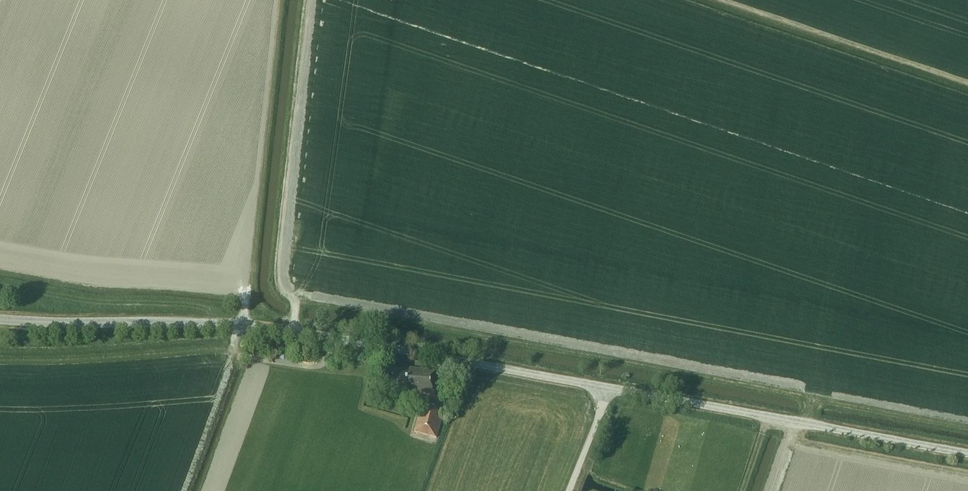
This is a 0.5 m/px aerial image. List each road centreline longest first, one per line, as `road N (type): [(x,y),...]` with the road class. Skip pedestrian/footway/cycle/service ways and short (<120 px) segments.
road 1 (tertiary): [(967,454),(292,331),(0,318)]

